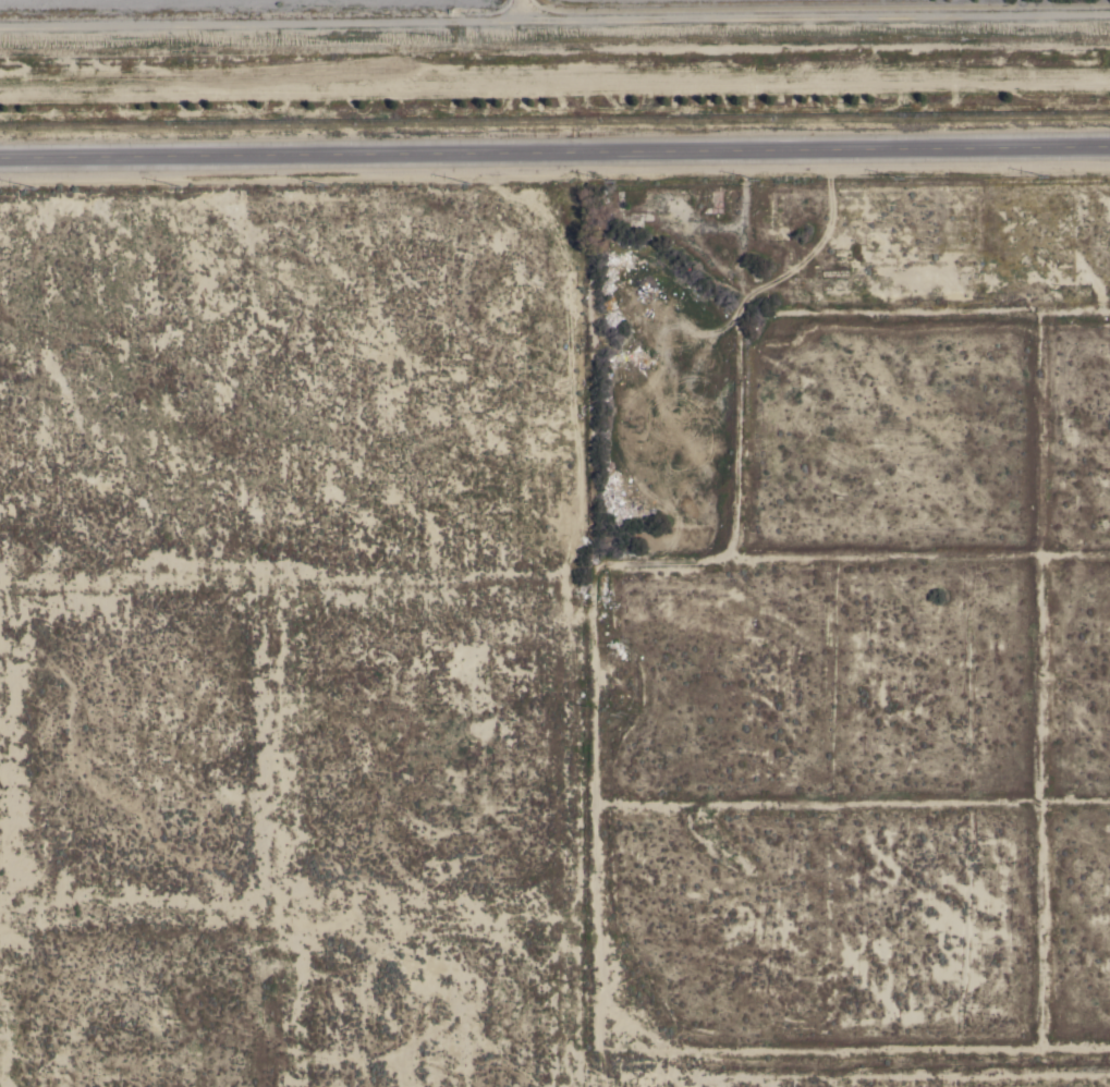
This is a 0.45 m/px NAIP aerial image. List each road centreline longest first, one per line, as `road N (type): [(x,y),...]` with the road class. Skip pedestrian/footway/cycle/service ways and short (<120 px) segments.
road 1 (primary): [(1109,154),(0,161)]

